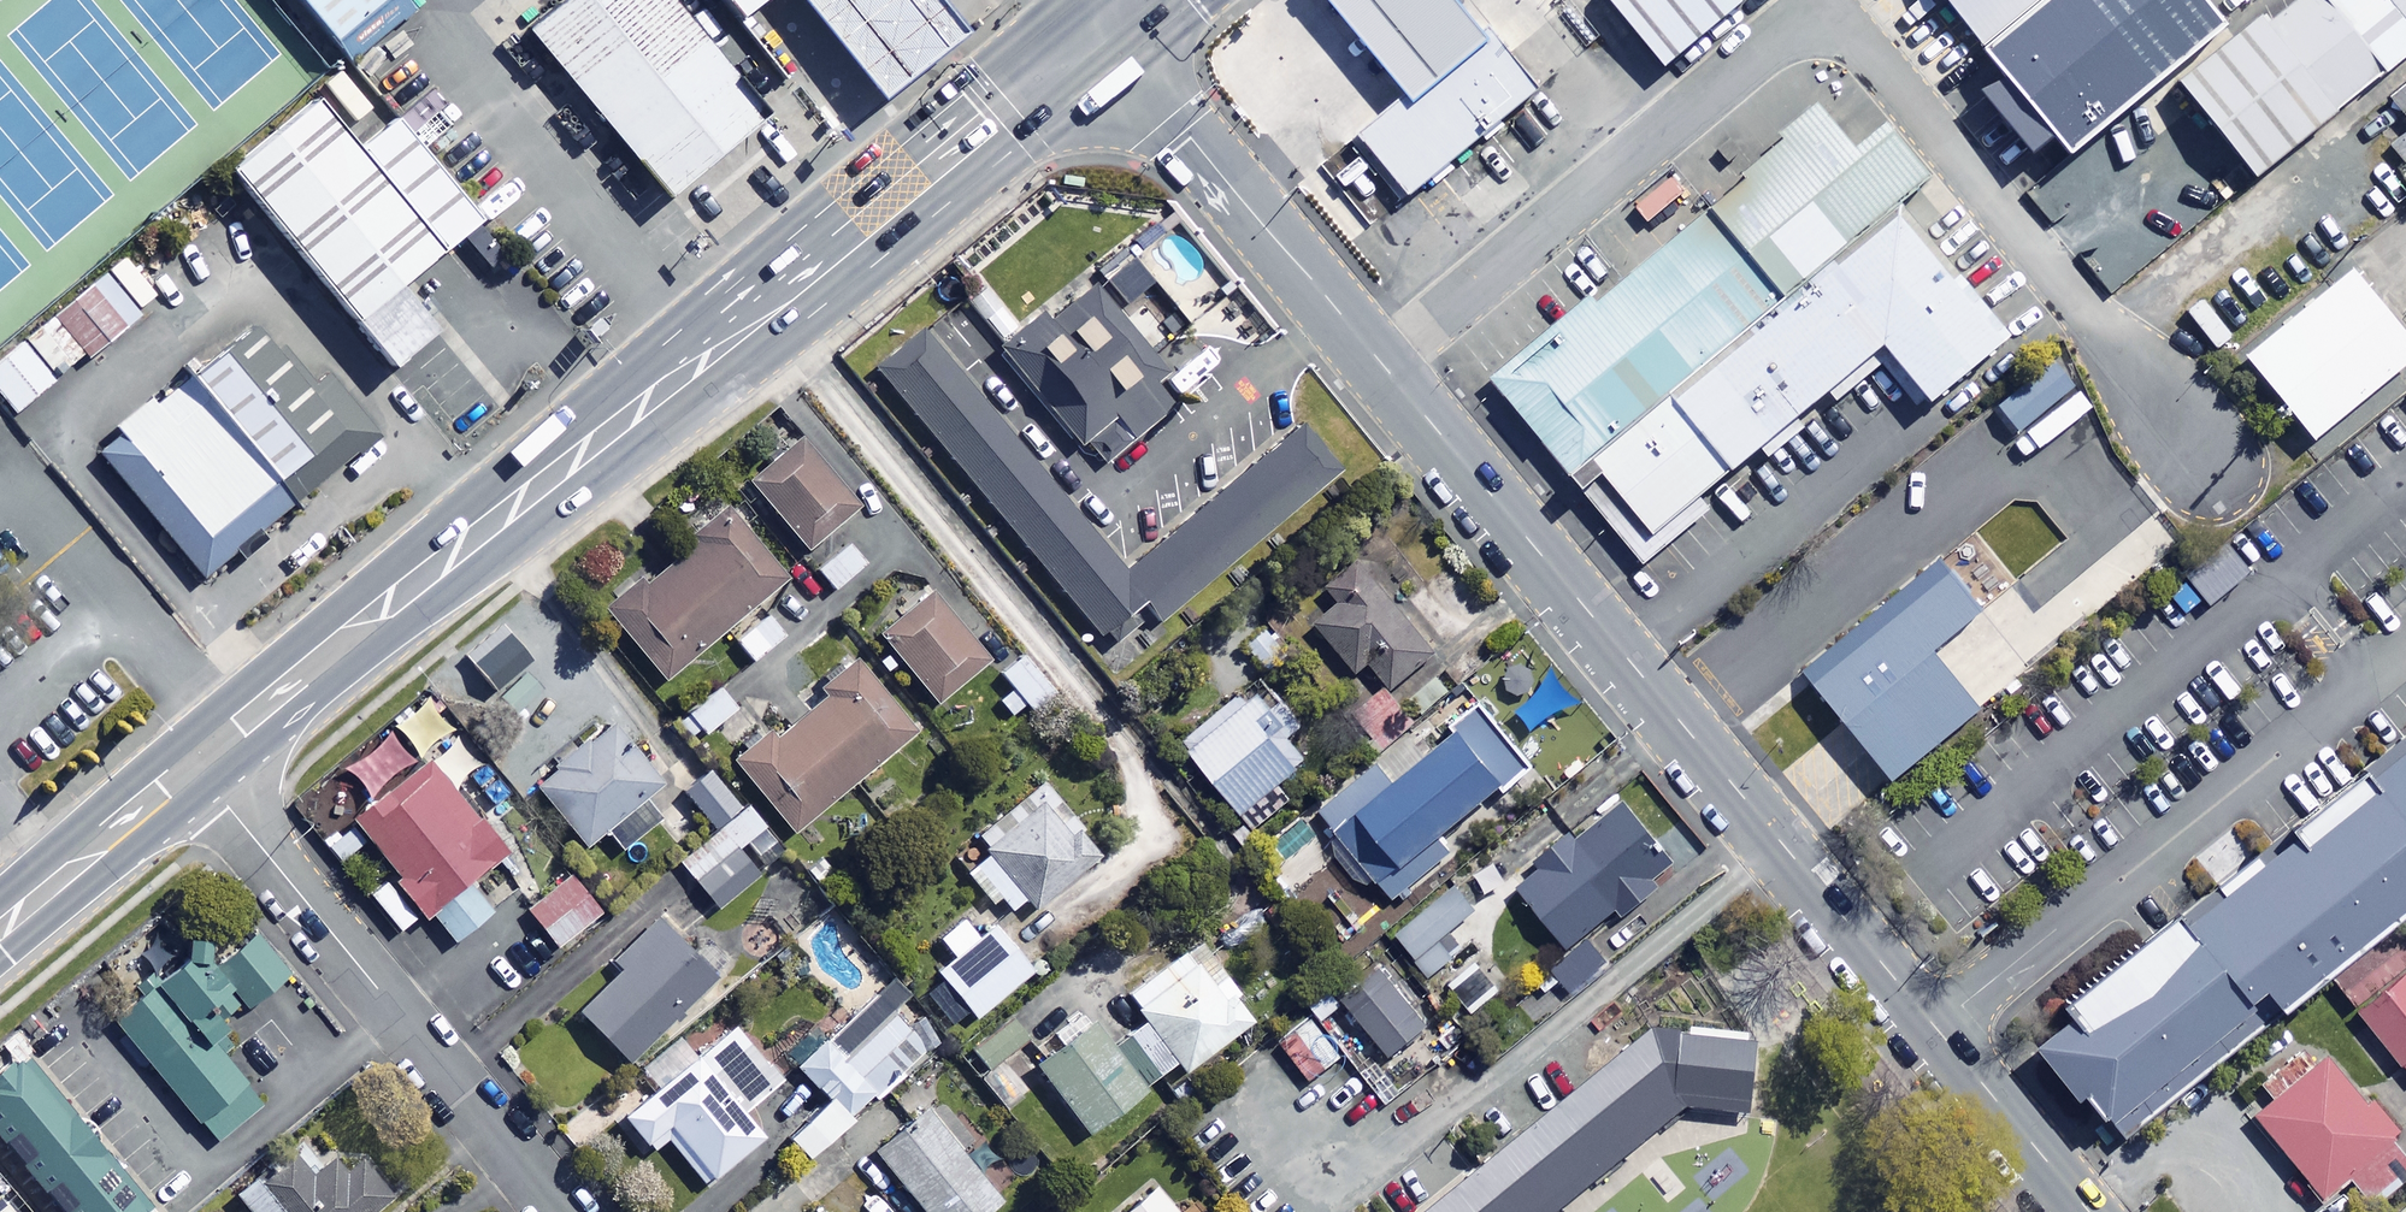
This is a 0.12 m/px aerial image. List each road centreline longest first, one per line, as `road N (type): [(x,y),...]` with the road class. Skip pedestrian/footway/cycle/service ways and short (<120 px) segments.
road 1 (trunk): [(194,764),(1101,31)]
road 2 (unclassified): [(1383,364),(1780,35),(1820,26),(1865,46),(2196,443)]
road 3 (tertiary): [(2090,1211),(1383,364)]
road 4 (residential): [(561,1211),(194,764)]
road 5 (tertiary): [(1383,364),(1101,31)]
road 6 (trunk): [(0,928),(194,764)]

